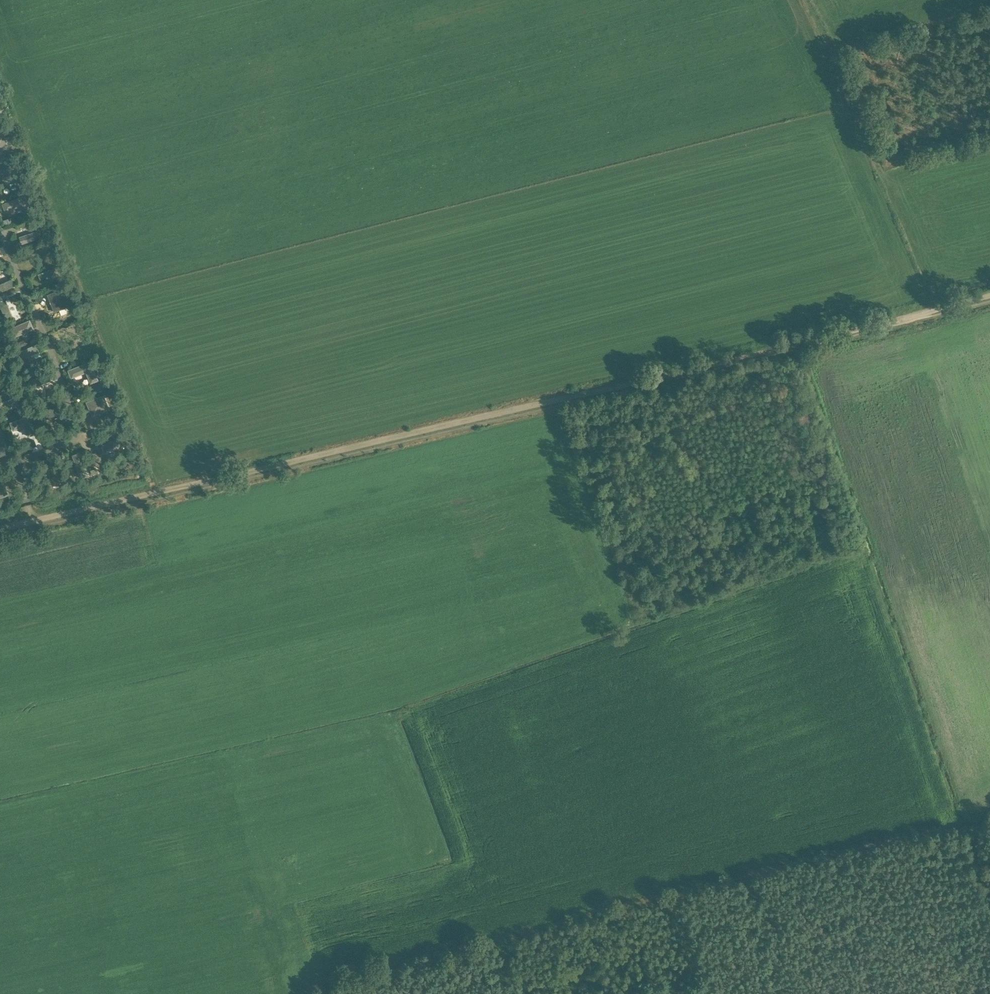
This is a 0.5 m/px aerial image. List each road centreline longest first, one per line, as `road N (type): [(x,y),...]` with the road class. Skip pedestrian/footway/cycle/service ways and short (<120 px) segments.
road 1 (track): [(0,531),(989,291)]

